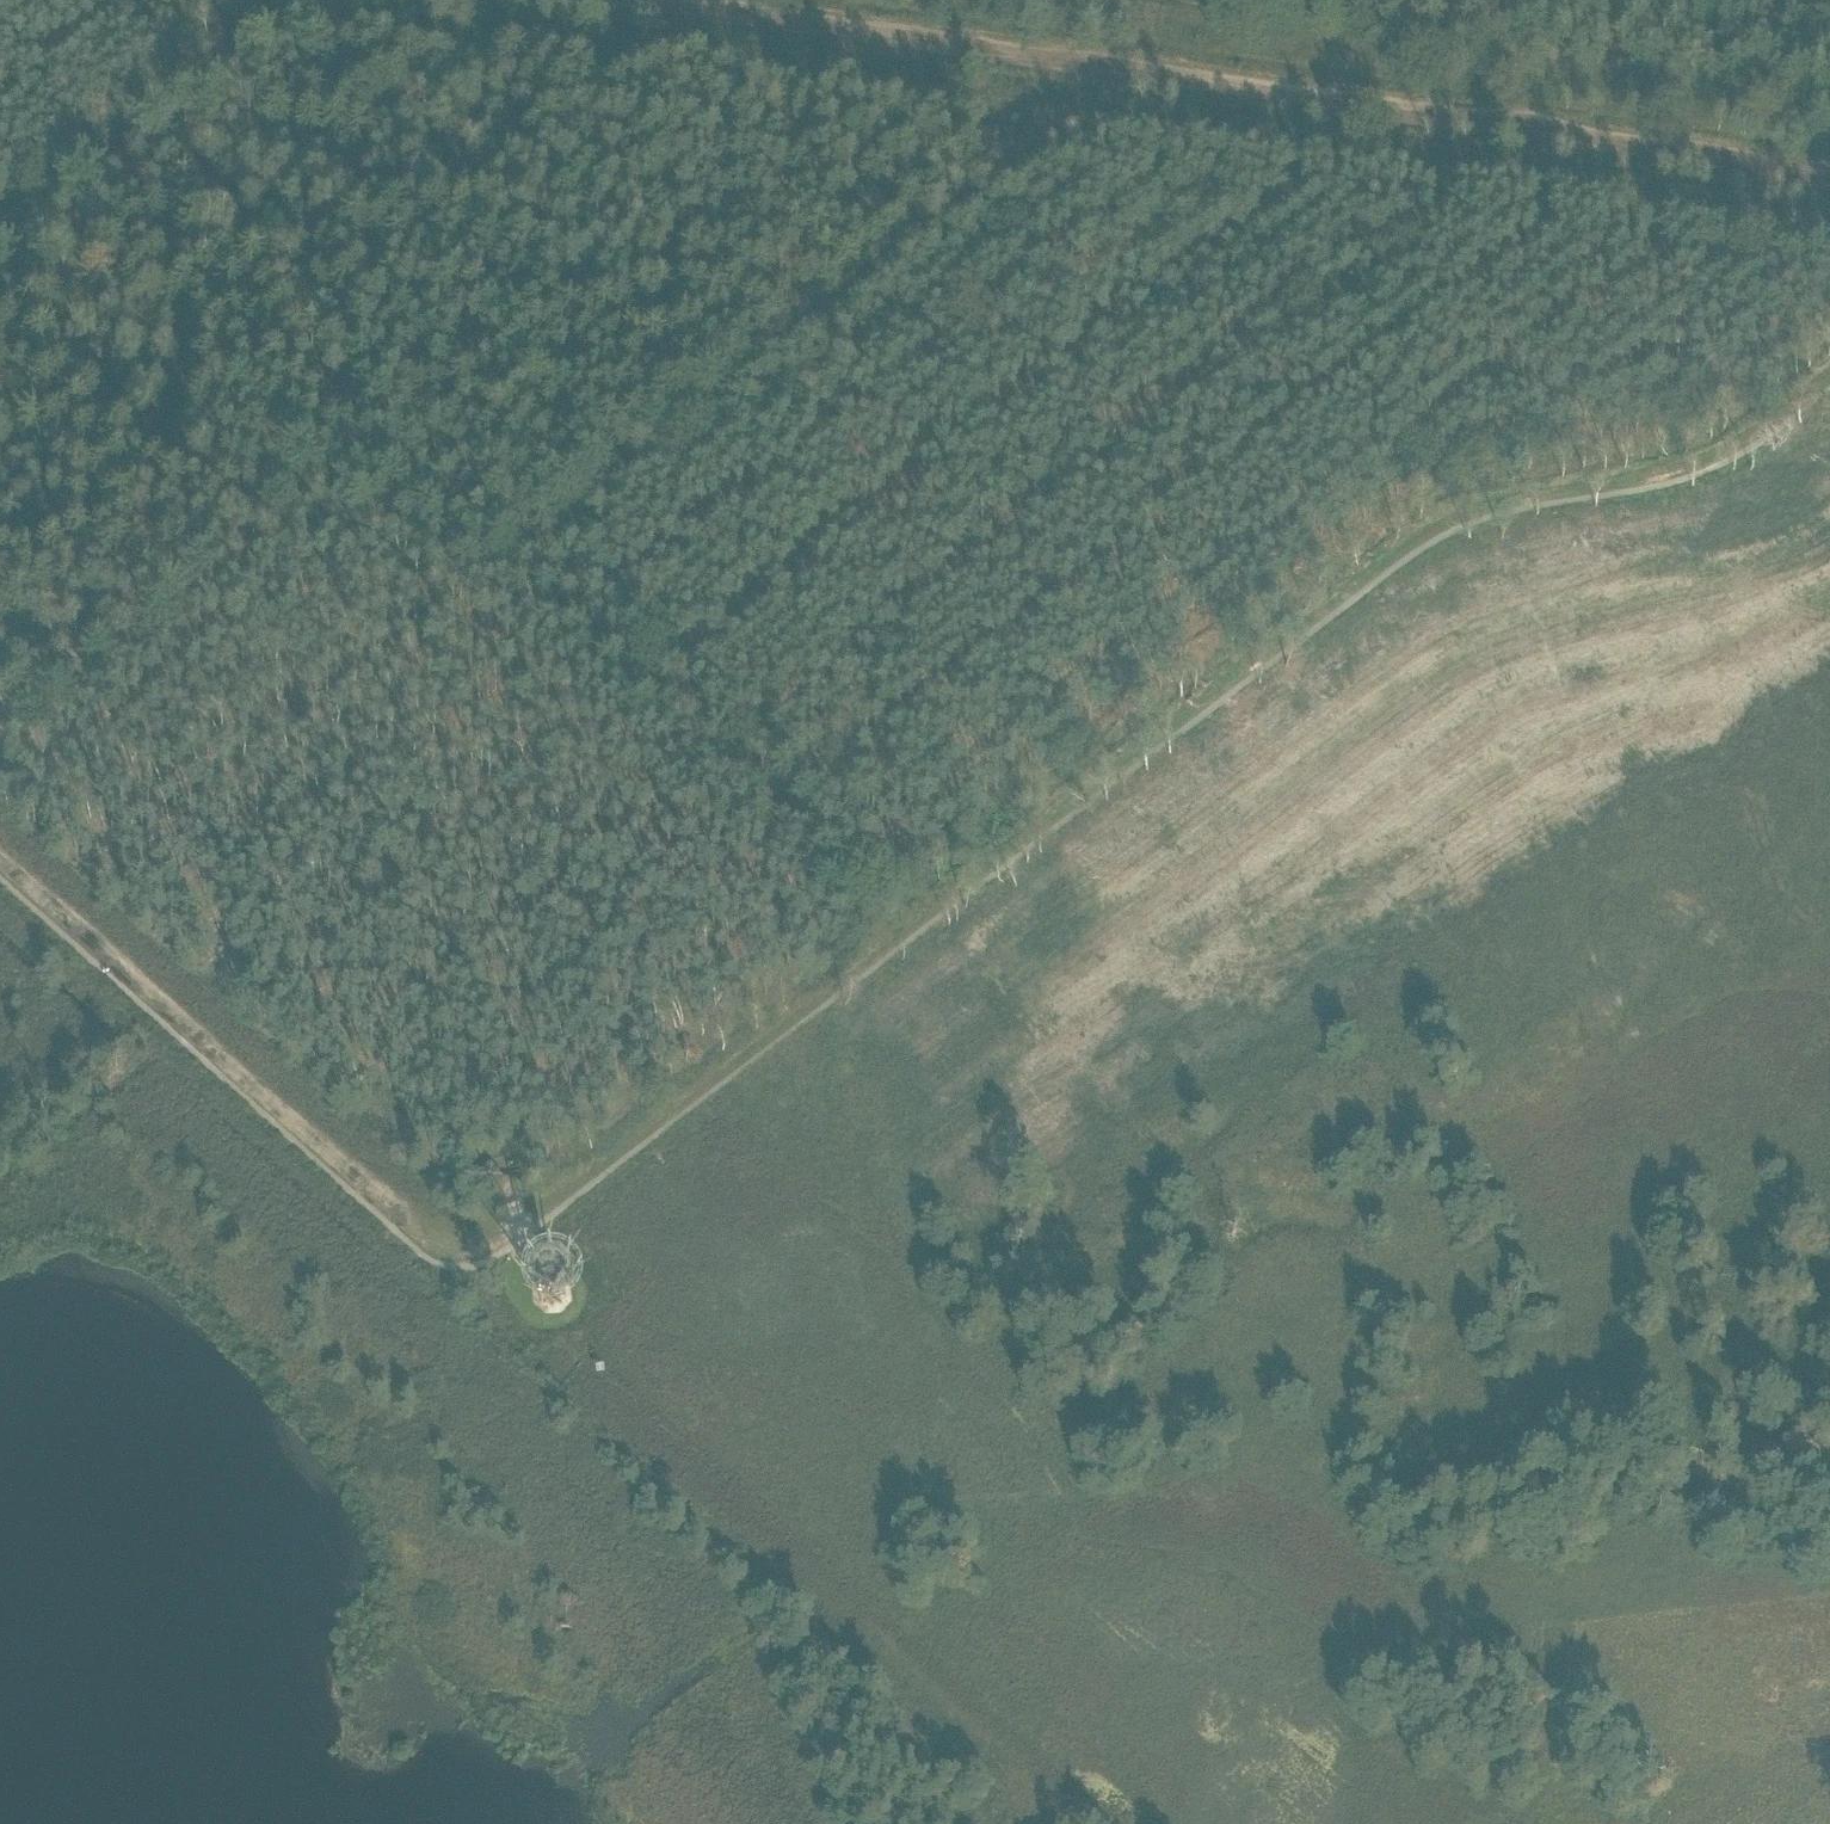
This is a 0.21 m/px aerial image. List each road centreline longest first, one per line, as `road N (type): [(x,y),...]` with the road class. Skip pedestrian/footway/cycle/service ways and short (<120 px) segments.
road 1 (track): [(0,857),(432,1243),(460,1249),(500,1240),(1421,518),(1548,483),(1658,467),(1829,348)]
road 2 (track): [(634,0),(1232,85),(1829,184)]

